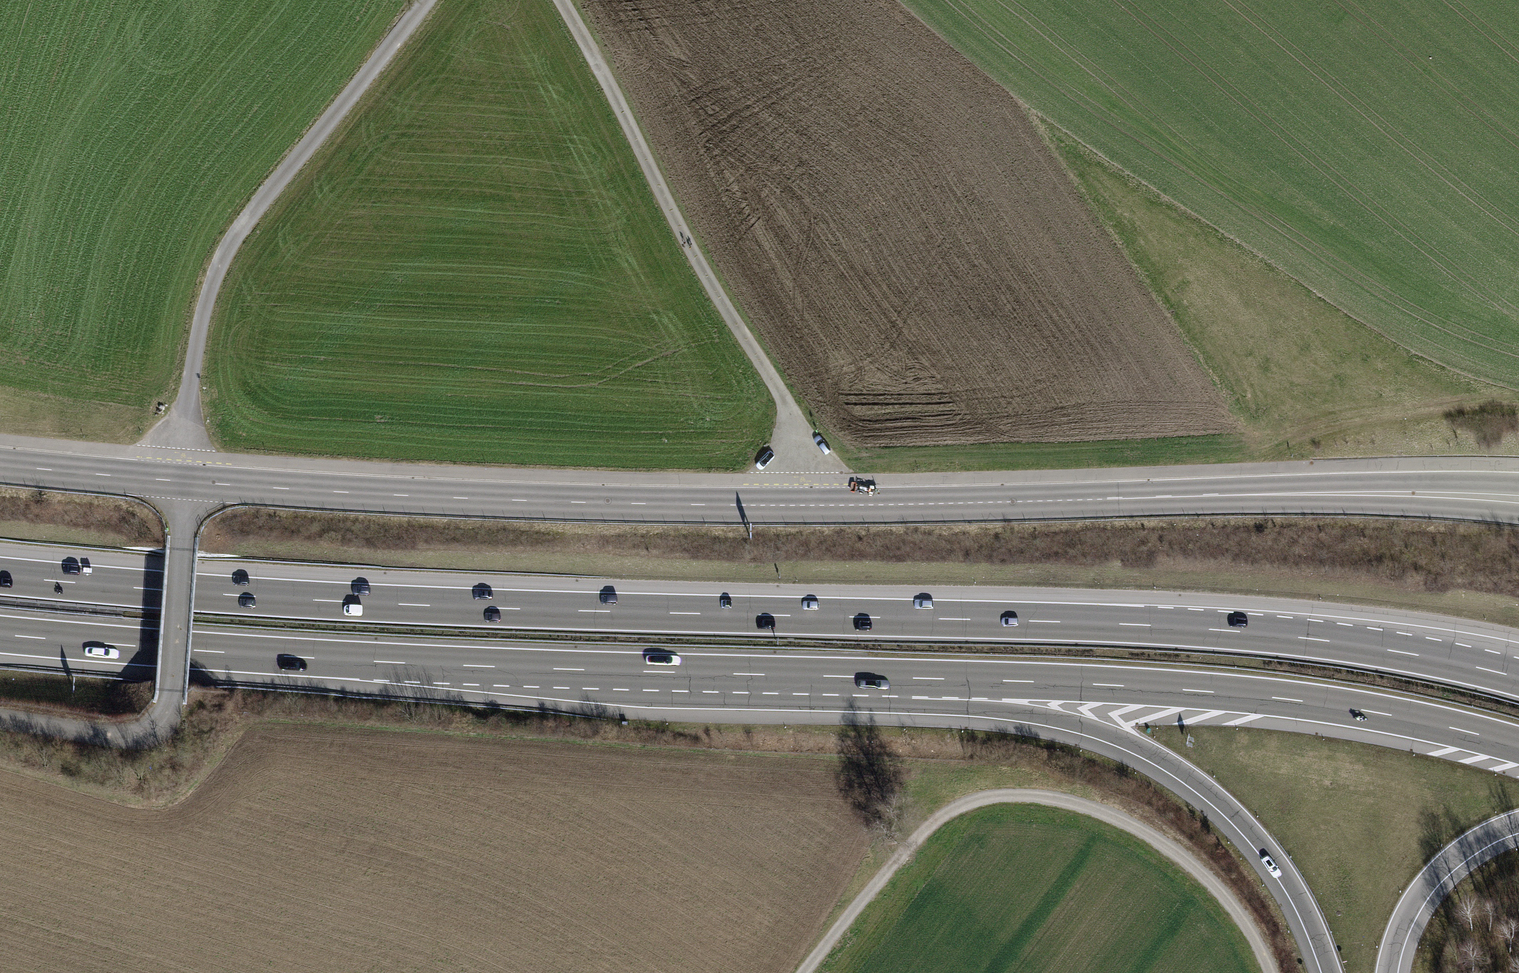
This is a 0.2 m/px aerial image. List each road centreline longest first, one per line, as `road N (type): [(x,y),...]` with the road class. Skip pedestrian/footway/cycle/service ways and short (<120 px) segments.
road 1 (motorway): [(1518,677),(1364,644),(1217,629),(430,605),(0,575)]
road 2 (tertiary): [(0,466),(306,490),(641,503),(1334,492)]
road 3 (motorway): [(0,636),(356,662),(907,679)]
road 4 (track): [(1273,972),(1221,889),(1171,846),(1073,801),(1016,795),(948,810),(917,834),(803,972)]
road 5 (motorway): [(907,679),(1244,695),(1398,717),(1518,747)]
road 6 (track): [(805,505),(793,430),(777,392),(712,291),(557,0)]
road 7 (track): [(428,0),(216,270),(187,410),(183,480)]
road 8 (motorway): [(907,679),(1073,723),(1175,769),(1267,854),(1328,972)]
road 9 (motorway): [(1389,972),(1403,927),(1428,884),(1481,840),(1518,825)]
road 10 (tertiary): [(1334,492),(1518,511)]
road 11 (tertiary): [(1518,484),(1334,492)]

